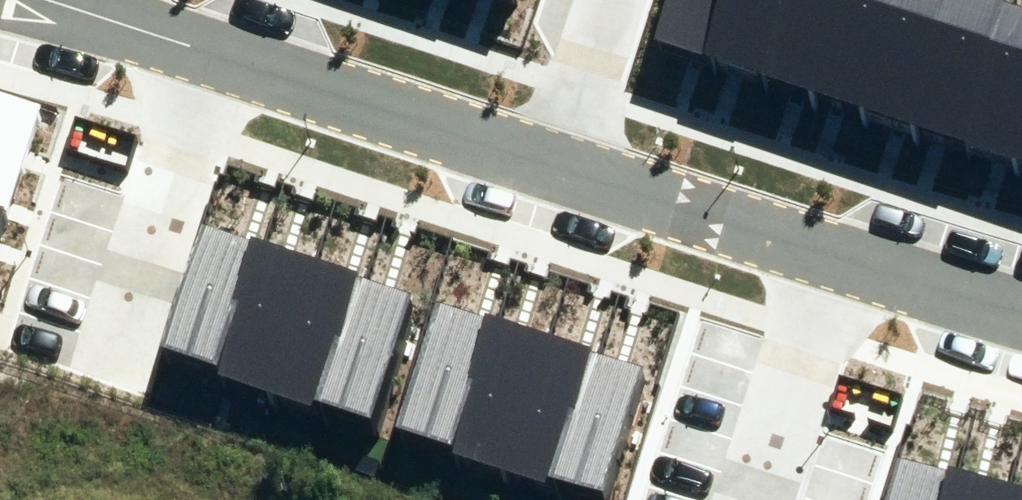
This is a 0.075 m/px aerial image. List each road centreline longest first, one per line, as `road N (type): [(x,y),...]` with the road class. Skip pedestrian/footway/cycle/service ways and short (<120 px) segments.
road 1 (residential): [(46,0),(560,164)]
road 2 (residential): [(560,164),(1021,309)]
road 3 (residential): [(560,164),(614,0)]

